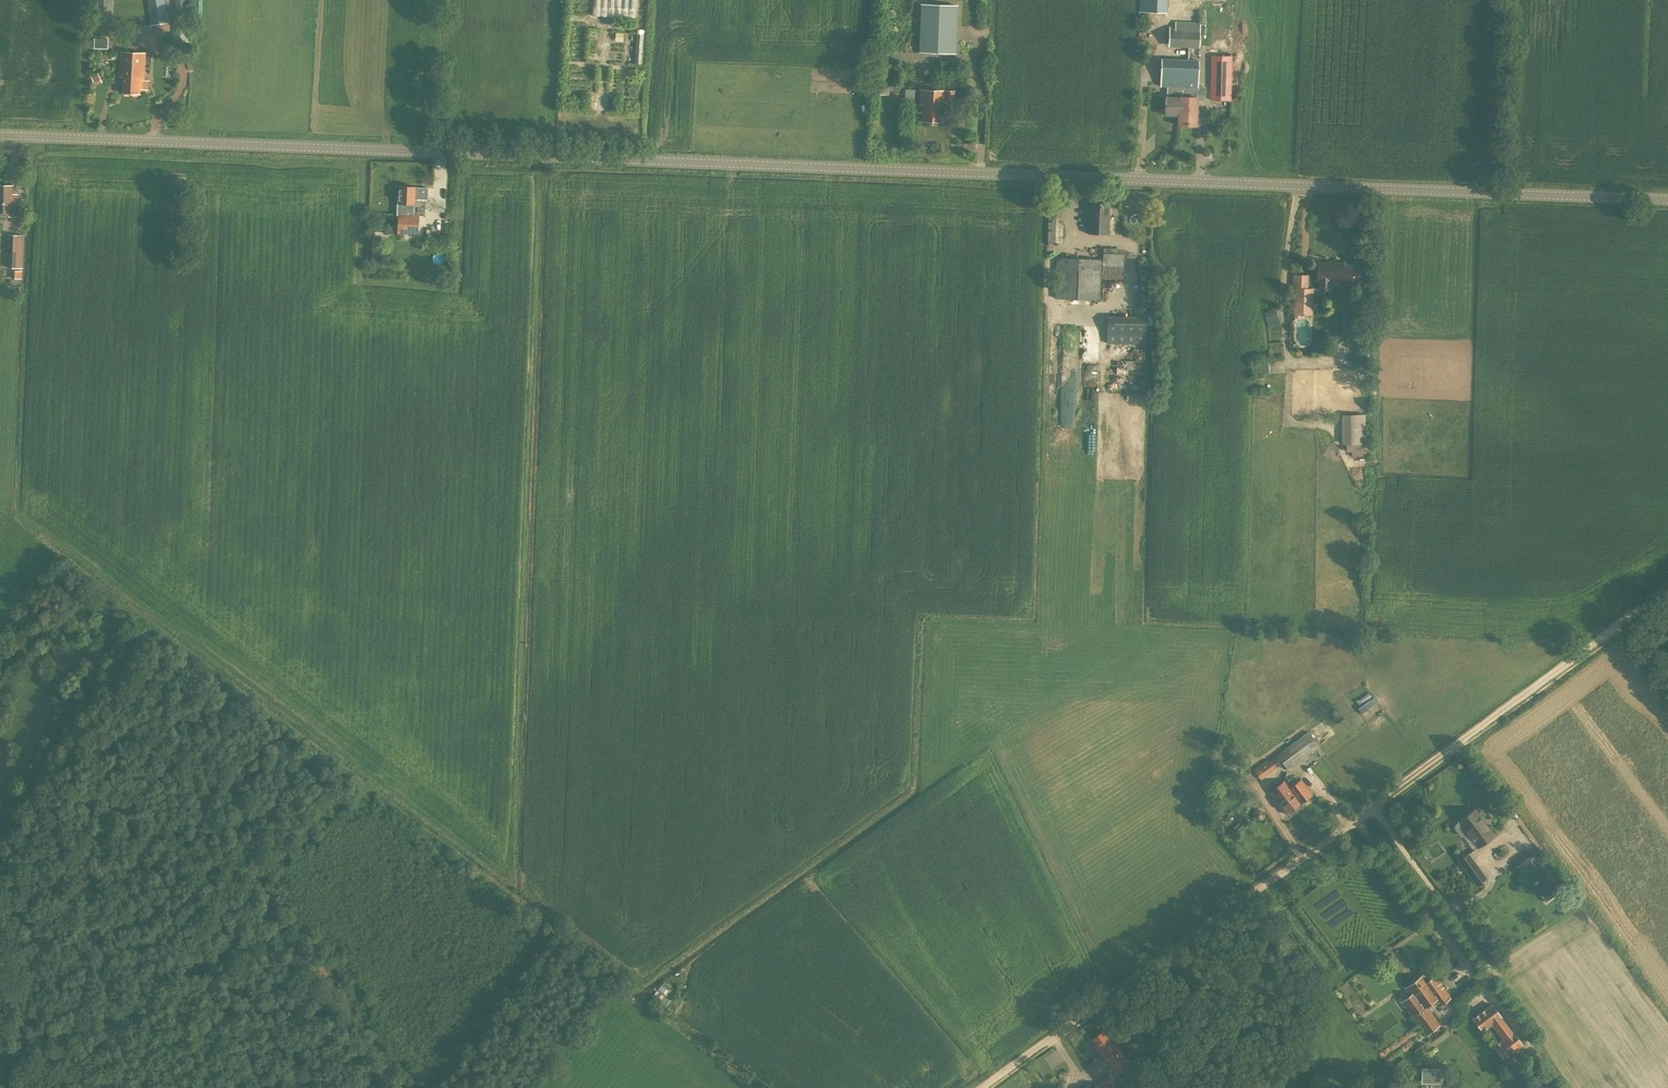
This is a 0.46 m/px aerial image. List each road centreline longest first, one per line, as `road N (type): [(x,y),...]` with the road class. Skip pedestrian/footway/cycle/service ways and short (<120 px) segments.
road 1 (tertiary): [(1667,198),(0,133)]
road 2 (track): [(1667,591),(979,1087)]

